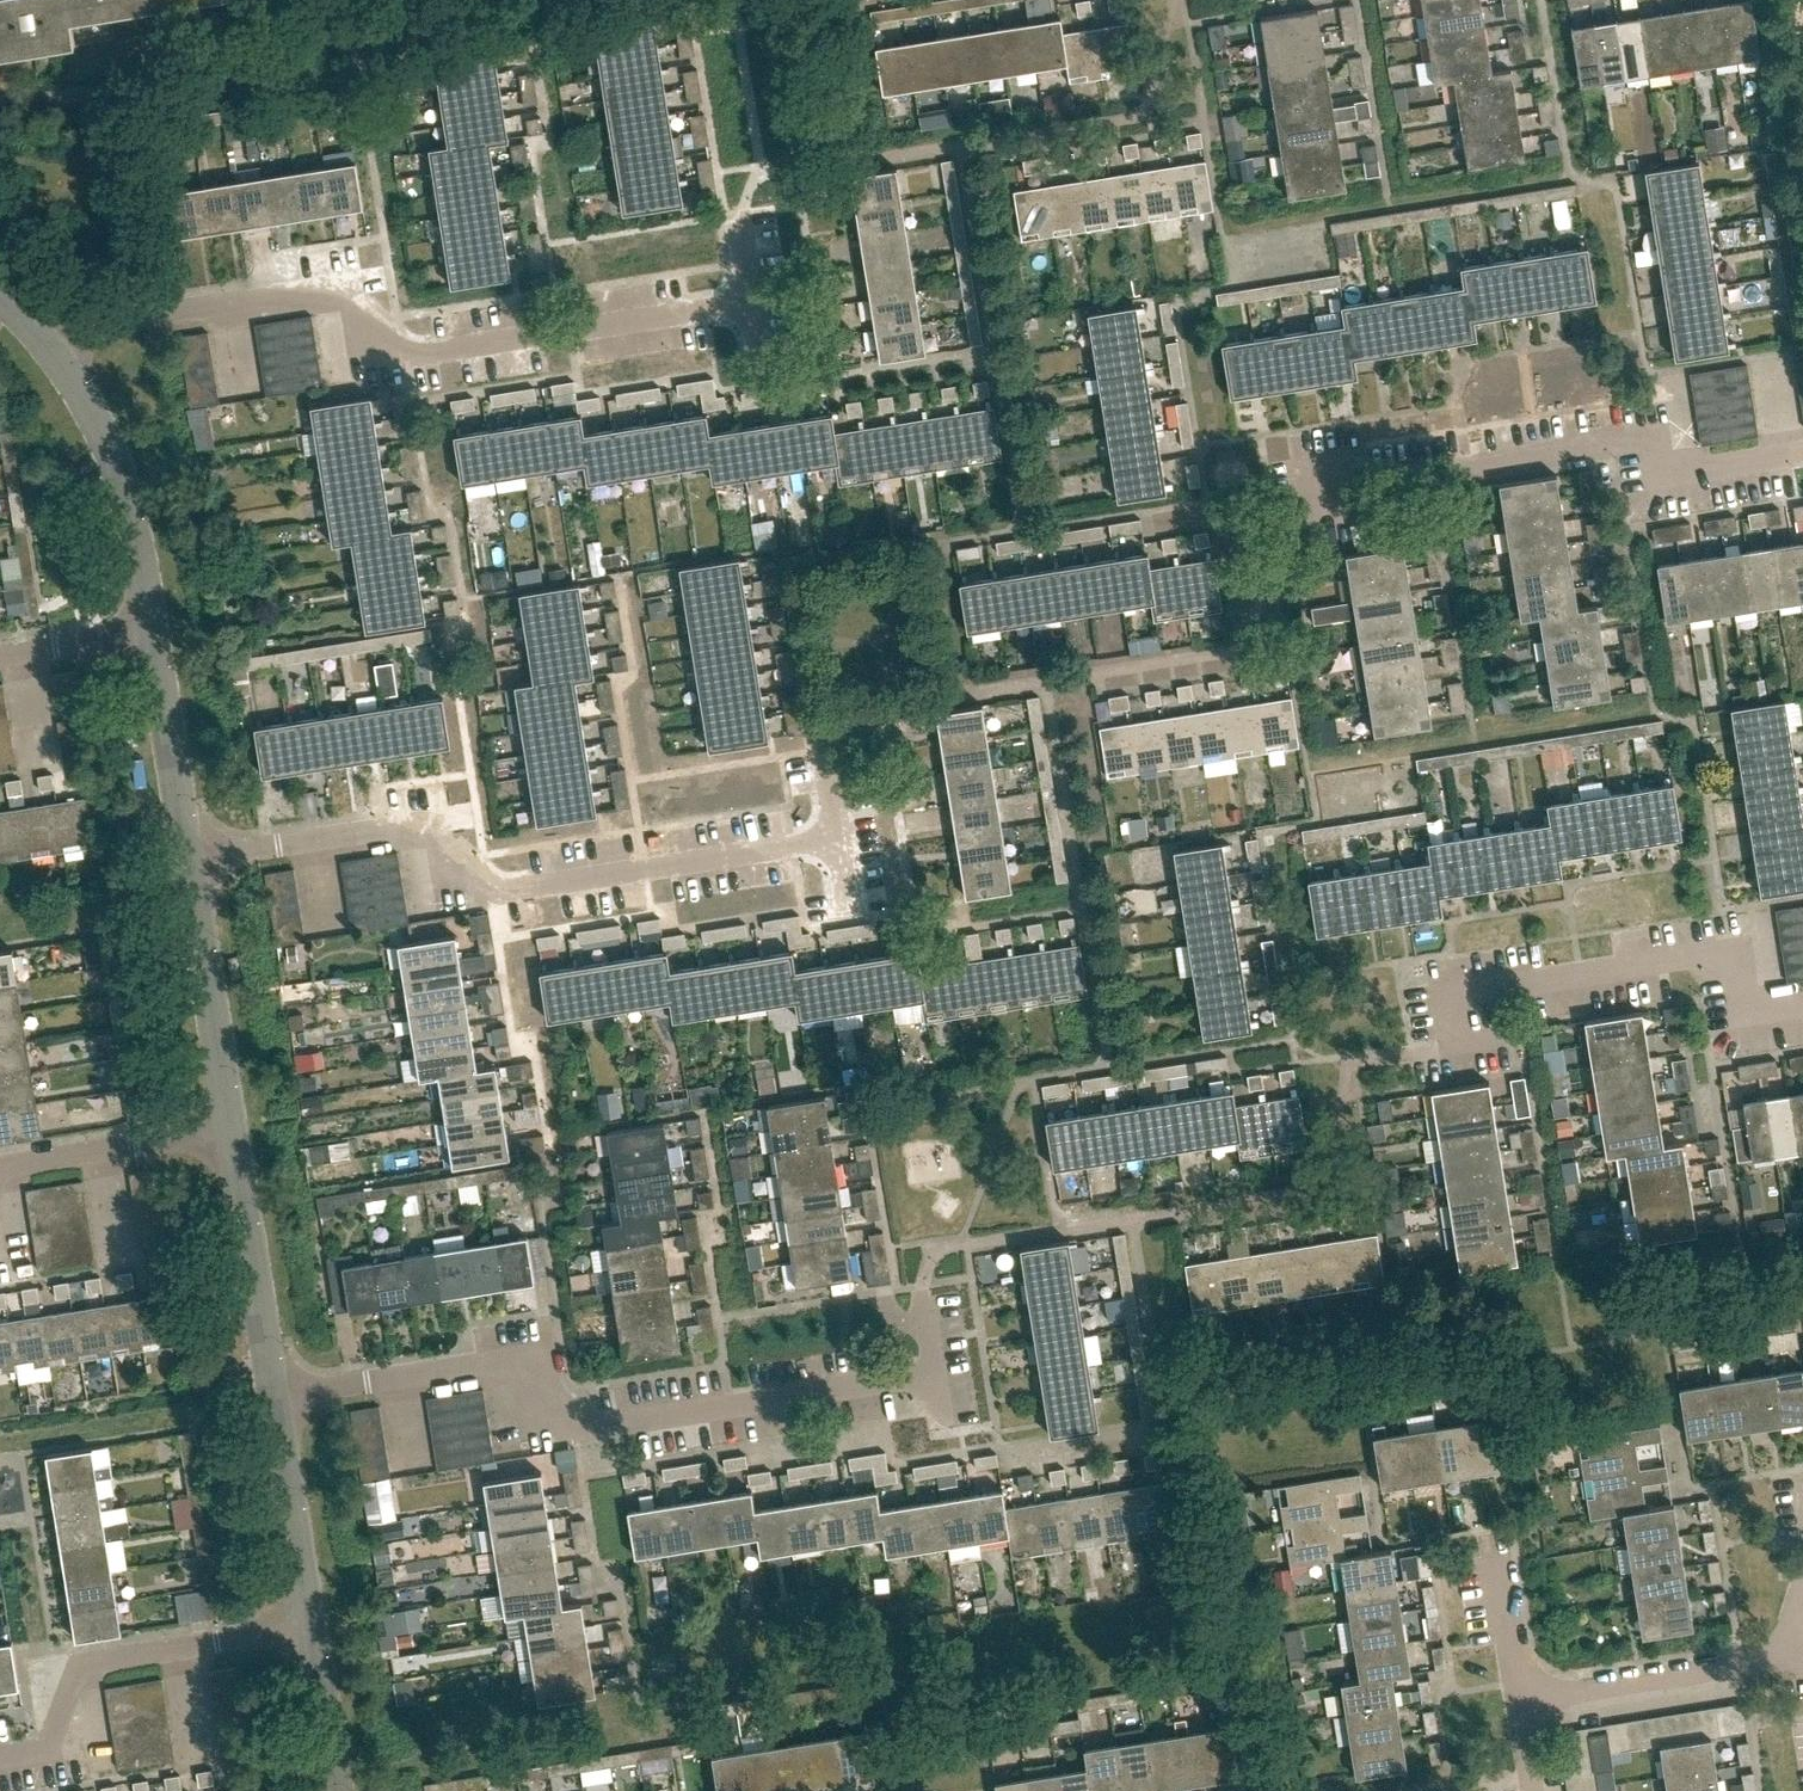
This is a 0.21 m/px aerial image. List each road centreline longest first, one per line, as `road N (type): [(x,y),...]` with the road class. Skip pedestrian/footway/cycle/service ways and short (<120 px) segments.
road 1 (residential): [(42,334),(377,278),(388,350),(454,348),(722,307),(741,268)]
road 2 (residential): [(933,1373),(576,1429),(510,1364),(274,1398)]
road 3 (residential): [(190,863),(424,827),(491,893),(759,851),(823,817)]
road 4 (residential): [(1320,496),(1645,441),(1680,475),(1802,456)]
road 5 (residential): [(1470,1027),(1514,988),(1735,955),(1745,1012),(1802,1004)]
road 6 (residential): [(0,1757),(49,1749),(81,1663),(309,1625)]
road 7 (unclassified): [(151,629),(125,492),(90,402),(42,334)]
road 8 (residential): [(1802,1657),(1522,1702)]
road 9 (unclassified): [(233,1132),(190,863)]
road 10 (unclassified): [(274,1398),(233,1132)]
road 11 (unclassified): [(190,863),(151,629)]
road 12 (residential): [(0,1171),(233,1132)]
road 13 (unclassified): [(309,1625),(274,1398)]
road 14 (unclassified): [(337,1790),(309,1625)]
road 15 (residential): [(0,655),(151,629)]
road 16 (residential): [(1522,1702),(1503,1569)]

